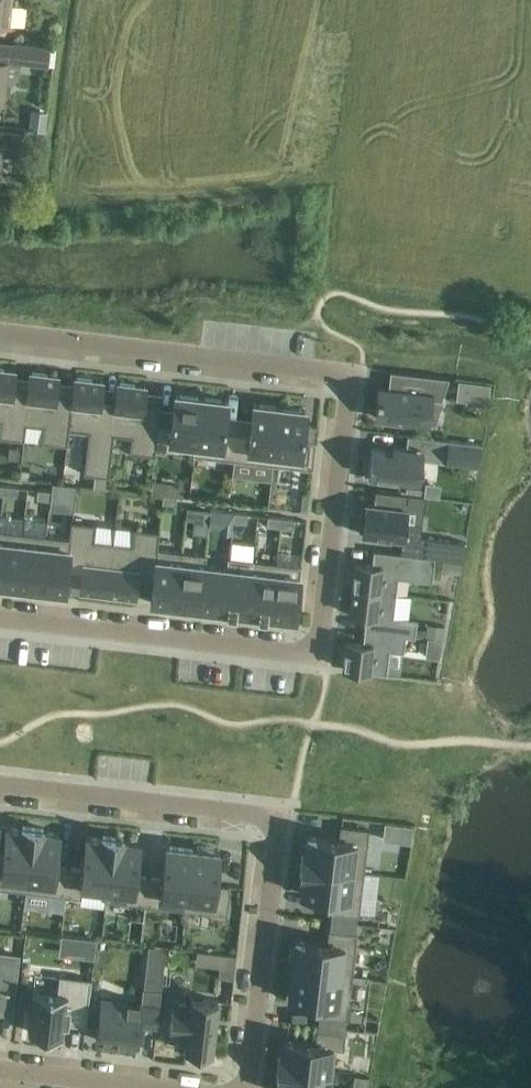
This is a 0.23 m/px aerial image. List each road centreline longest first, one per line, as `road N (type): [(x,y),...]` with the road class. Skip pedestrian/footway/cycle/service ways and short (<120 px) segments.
road 1 (residential): [(317,655),(351,376),(0,335)]
road 2 (residential): [(0,786),(281,815),(241,1087)]
road 3 (residential): [(0,620),(317,655)]
road 4 (residential): [(234,0),(218,138),(256,157),(369,175)]
road 5 (residential): [(369,175),(530,202)]
road 6 (residential): [(149,1087),(0,1071)]

